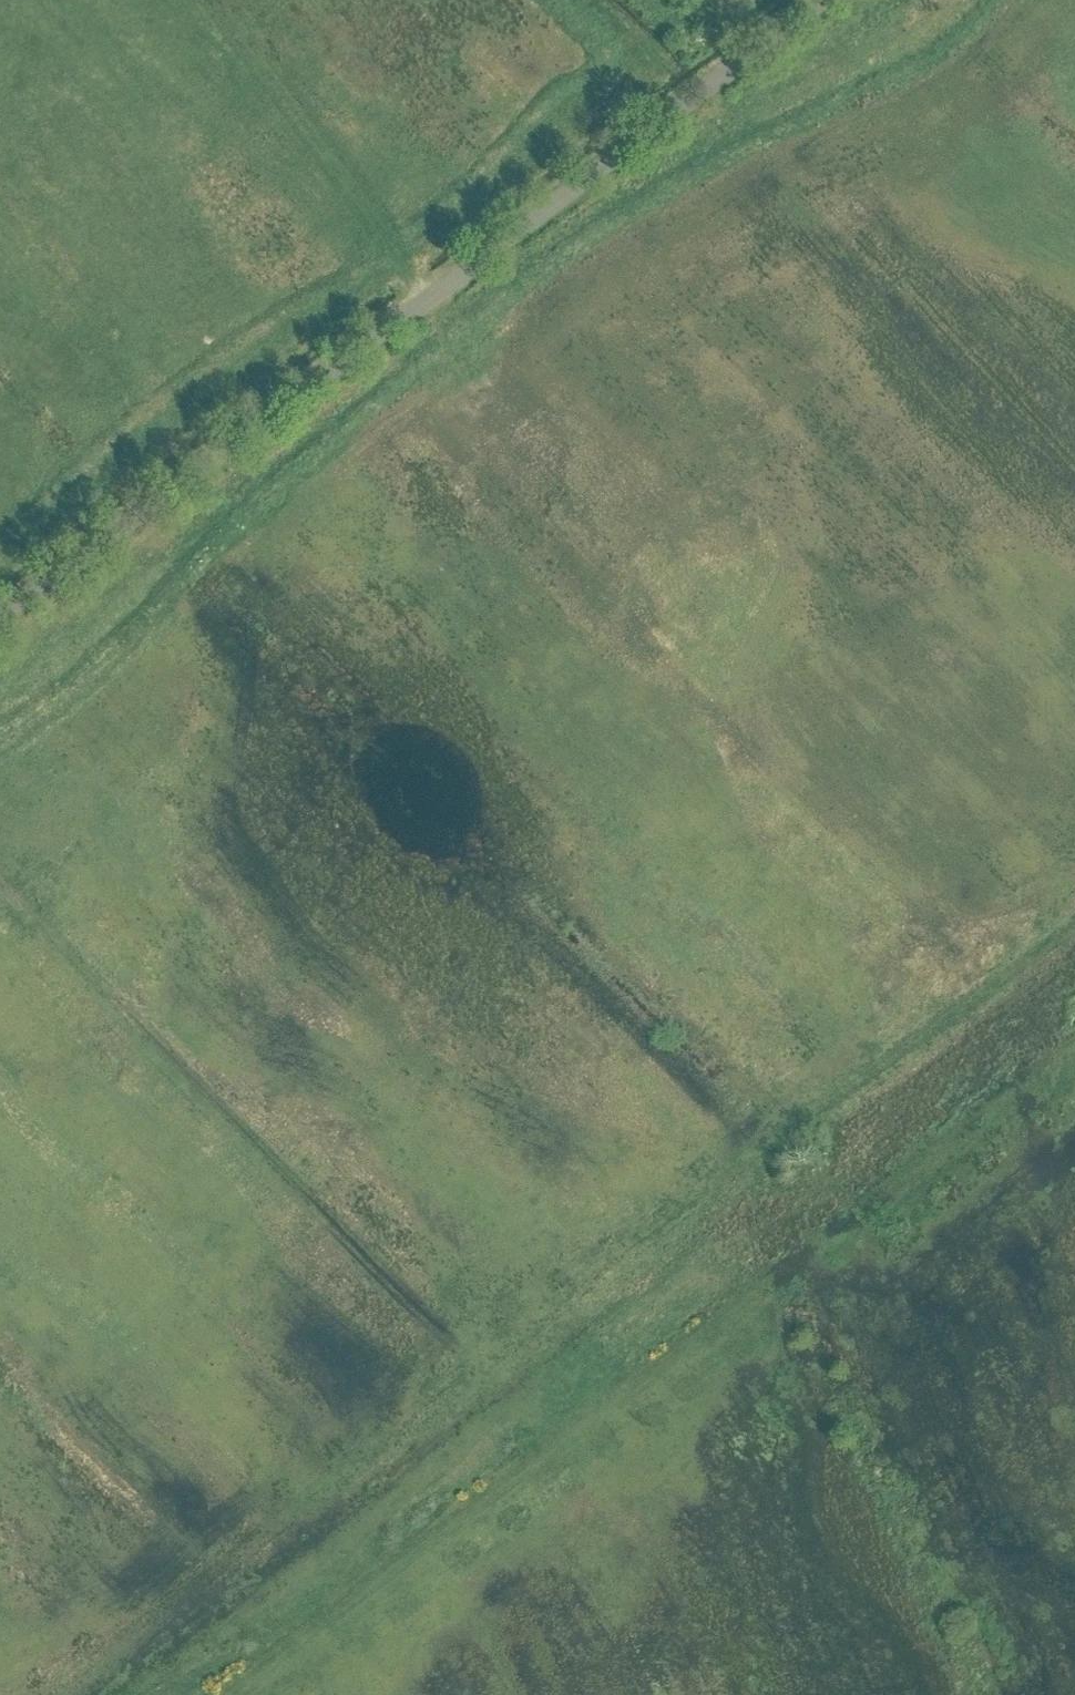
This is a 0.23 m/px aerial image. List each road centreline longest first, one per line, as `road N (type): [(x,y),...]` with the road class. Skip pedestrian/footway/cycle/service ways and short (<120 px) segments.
road 1 (tertiary): [(0,621),(824,0)]

